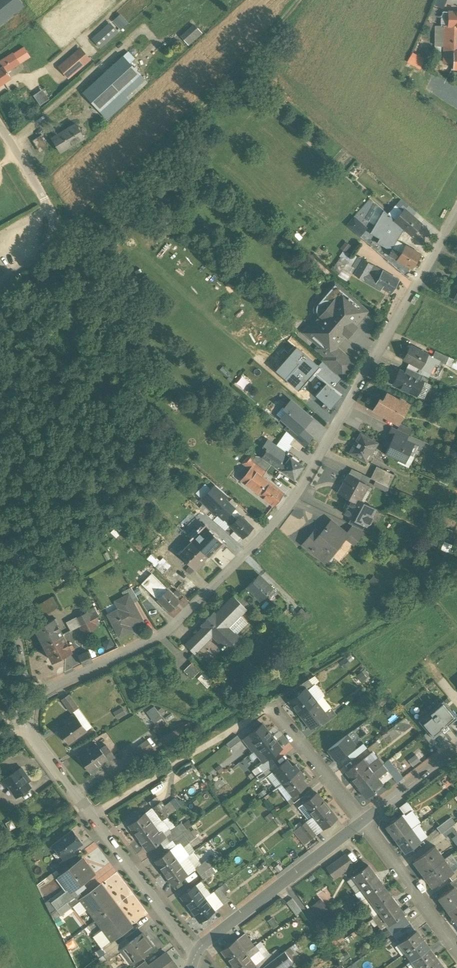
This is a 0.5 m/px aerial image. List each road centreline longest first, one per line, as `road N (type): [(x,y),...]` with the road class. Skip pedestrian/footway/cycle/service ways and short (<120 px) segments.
road 1 (residential): [(25,712),(47,692),(156,641),(277,522),(456,213)]
road 2 (track): [(52,238),(135,172),(298,0)]
road 3 (residential): [(195,958),(27,727)]
road 4 (unclassified): [(361,824),(195,958)]
road 5 (unclassified): [(0,282),(46,248),(54,229),(0,125)]
road 6 (unclassified): [(25,712),(0,522)]
road 7 (residential): [(456,948),(361,824)]
road 8 (residential): [(361,824),(273,708)]
road 9 (unclassified): [(456,749),(361,824)]

